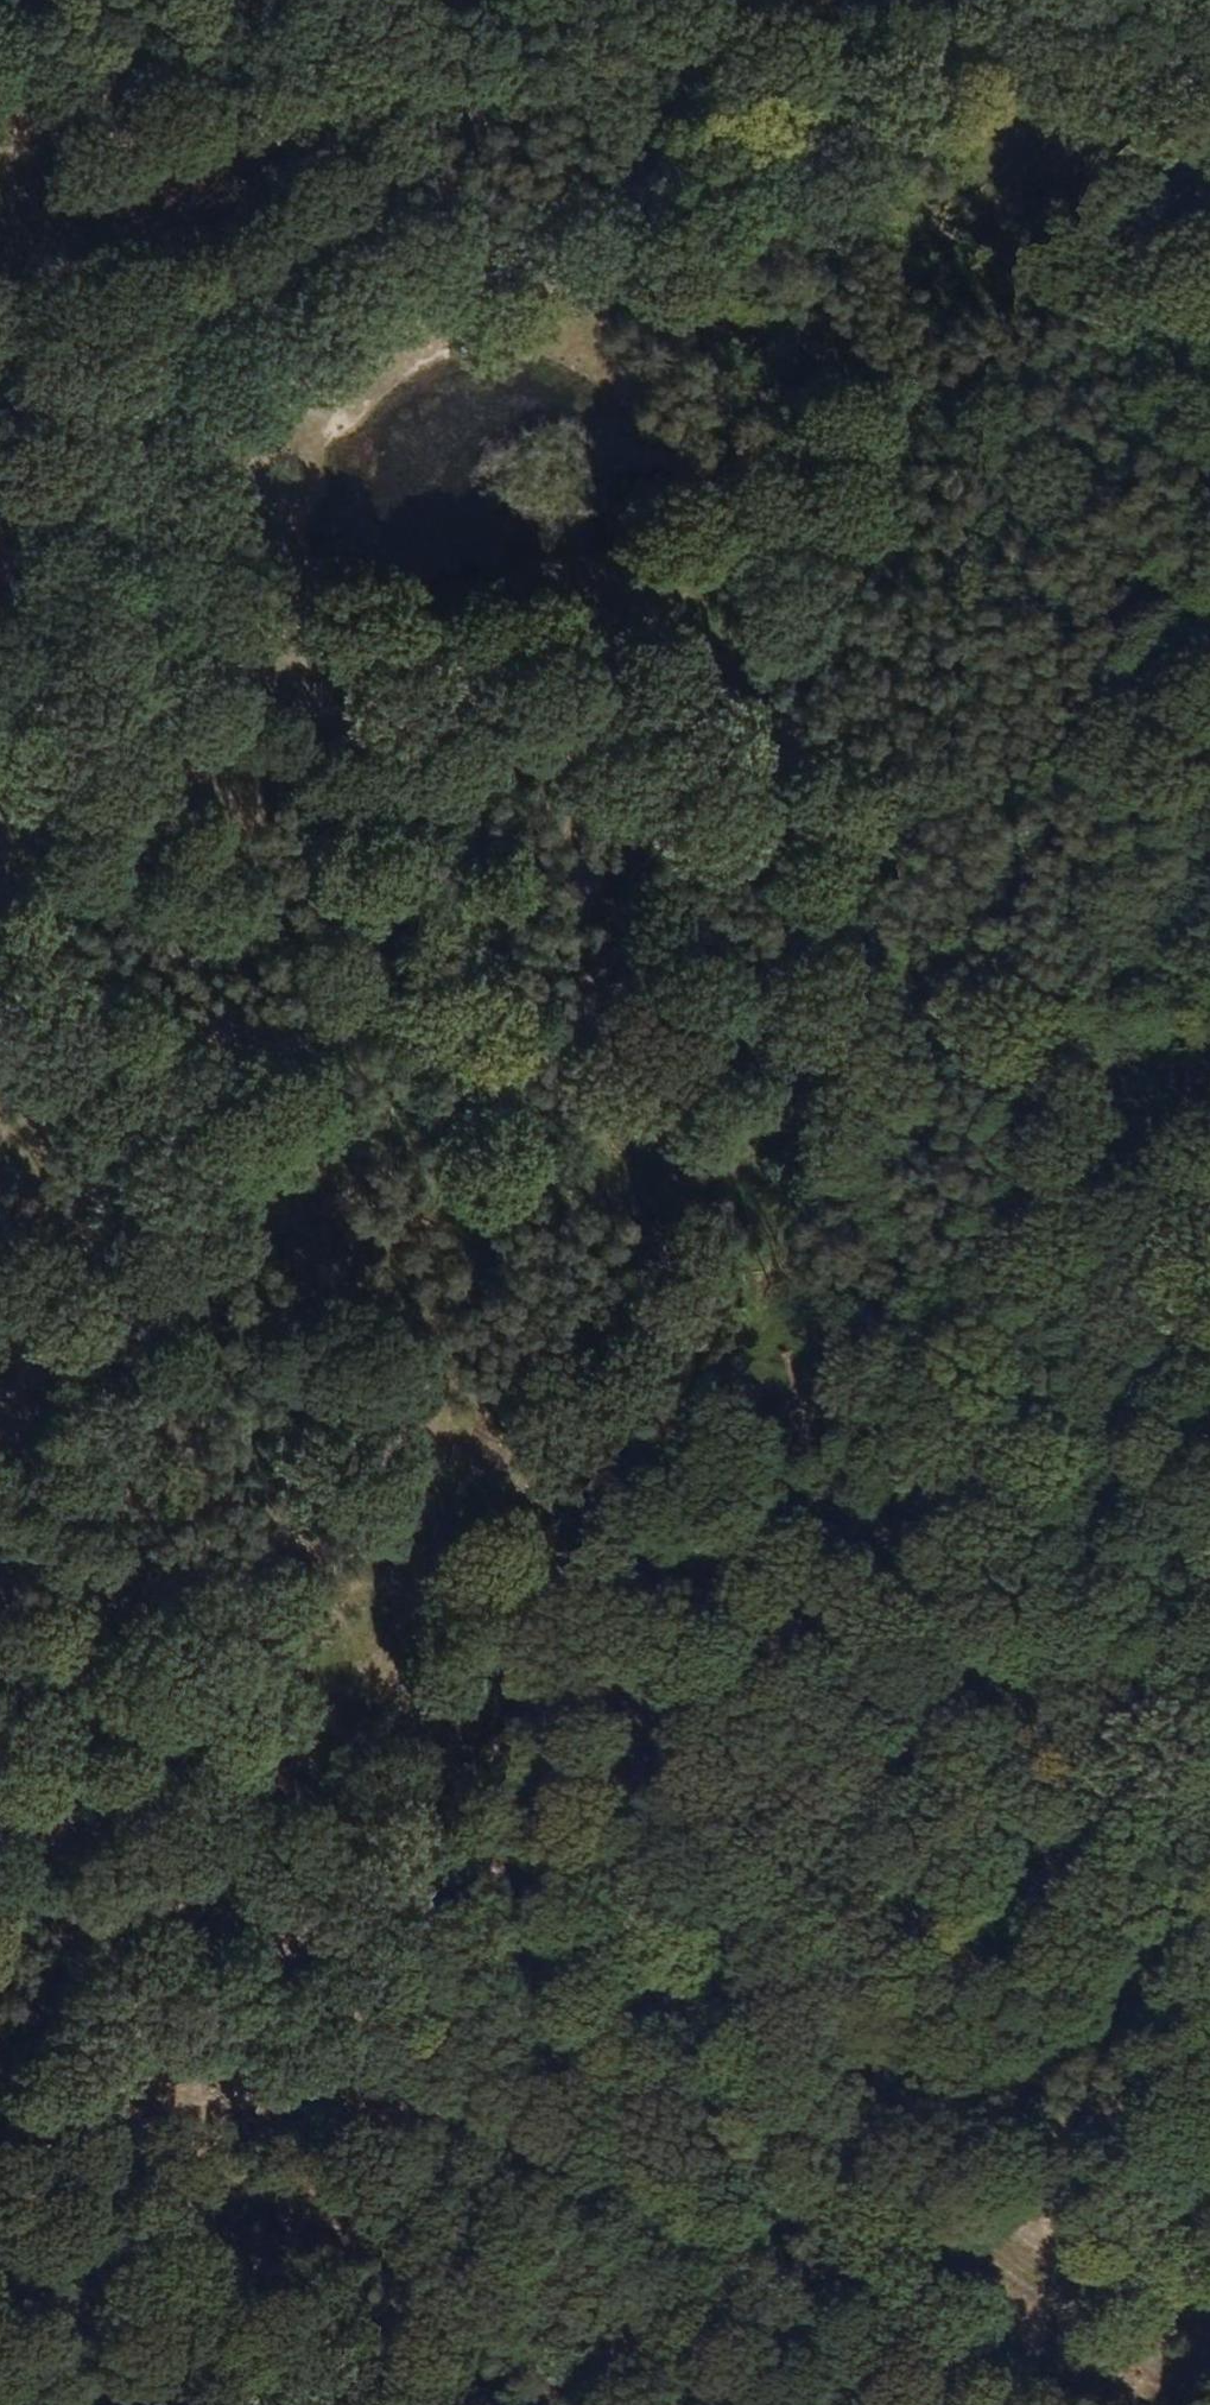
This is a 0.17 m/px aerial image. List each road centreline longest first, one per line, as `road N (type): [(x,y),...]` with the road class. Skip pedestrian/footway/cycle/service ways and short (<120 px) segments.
road 1 (track): [(1209,2396),(959,2230),(867,2404)]

